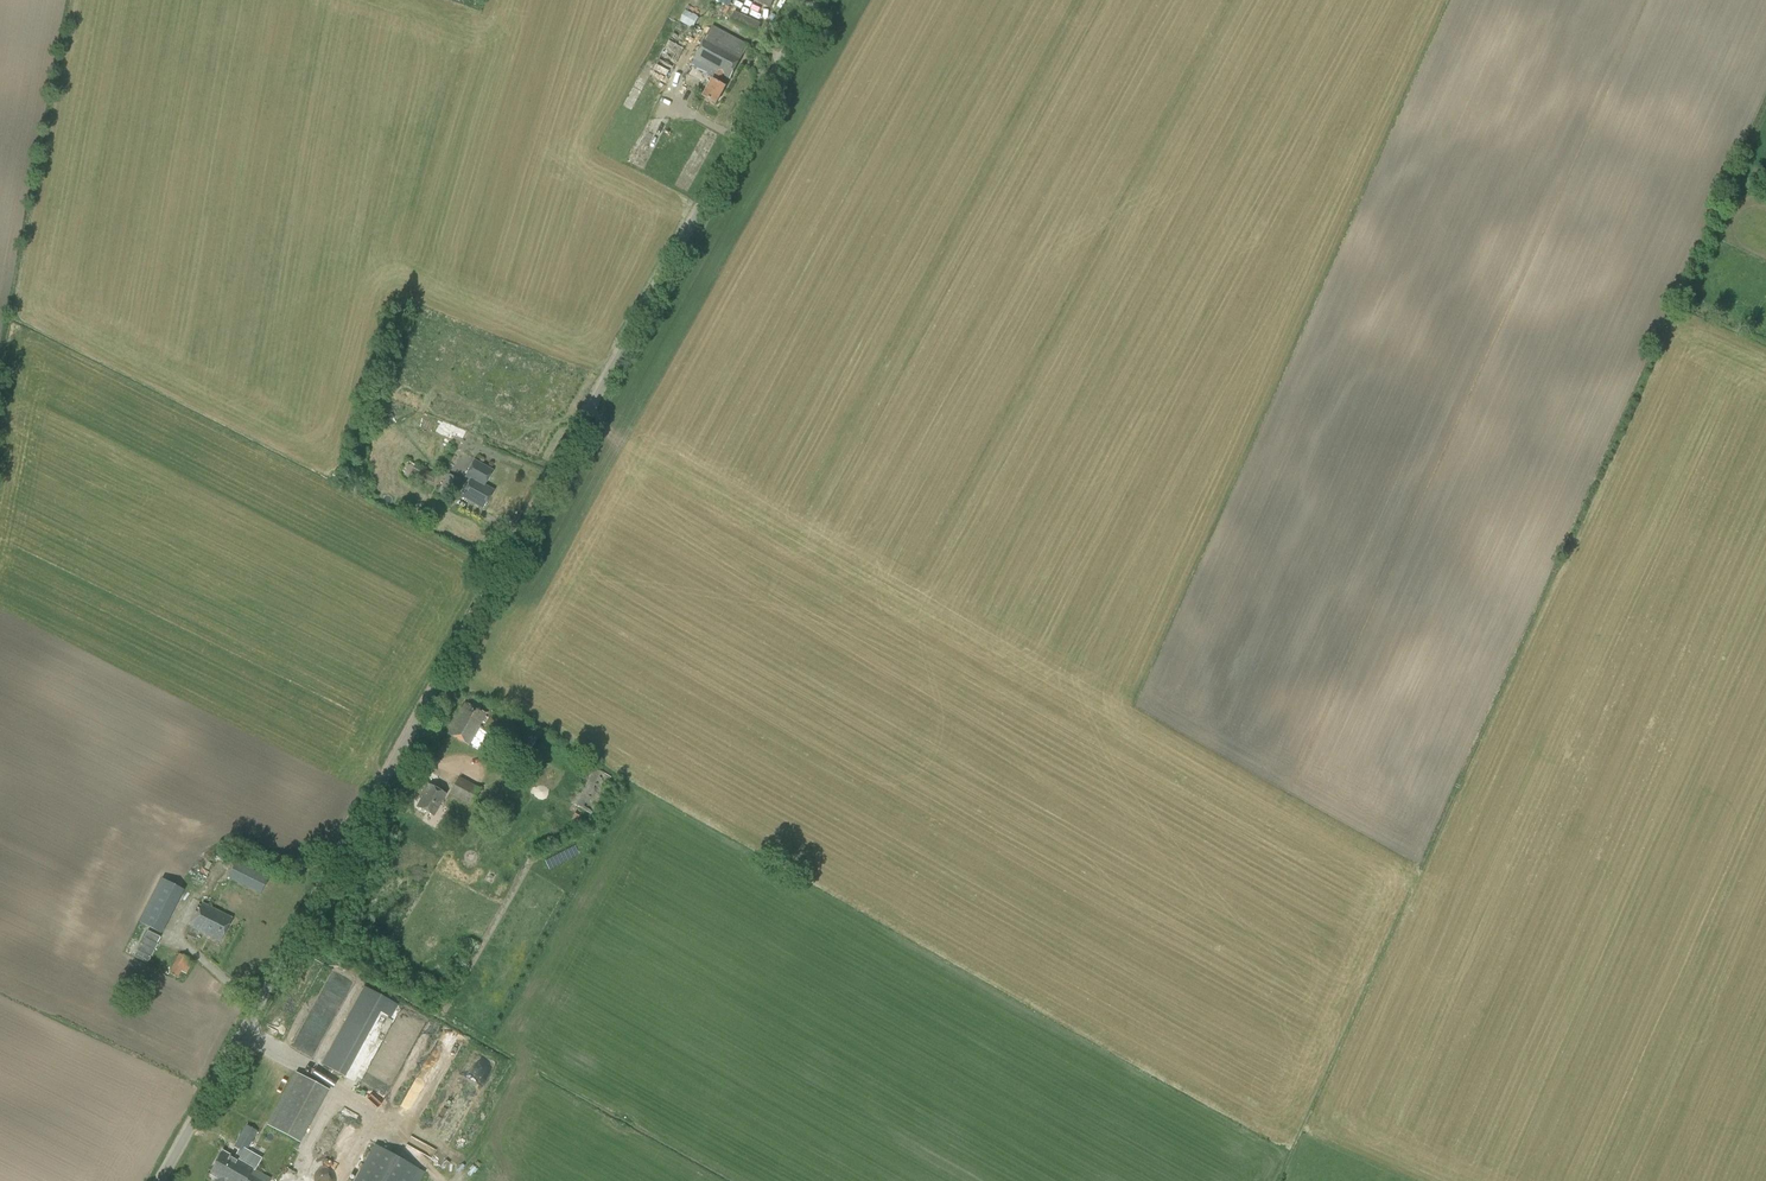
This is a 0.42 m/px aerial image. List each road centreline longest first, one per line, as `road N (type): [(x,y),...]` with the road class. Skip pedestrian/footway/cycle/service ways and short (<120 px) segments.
road 1 (unclassified): [(157,1180),(817,0)]

